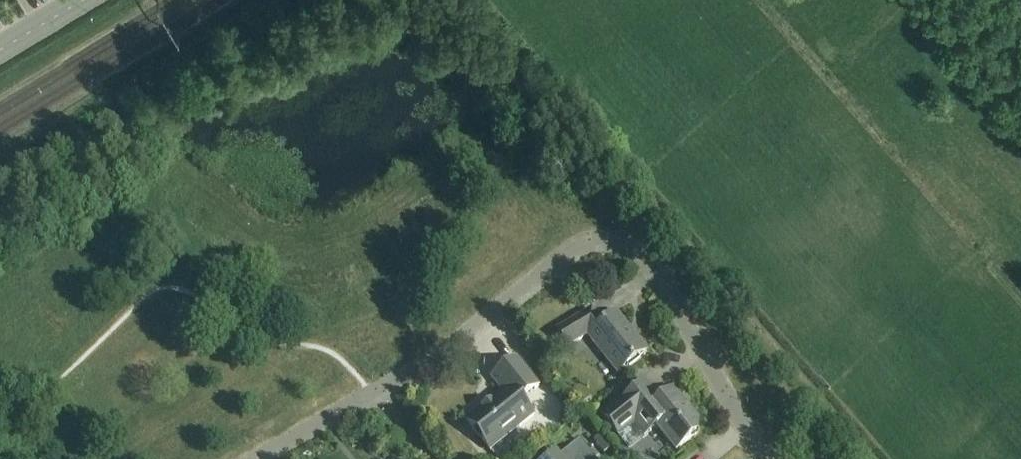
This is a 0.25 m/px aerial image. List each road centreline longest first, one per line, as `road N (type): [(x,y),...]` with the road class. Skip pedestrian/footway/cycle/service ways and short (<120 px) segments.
road 1 (residential): [(763,458),(658,271),(623,243),(582,246),(450,349),(374,393)]
road 2 (track): [(0,441),(149,300),(171,288),(249,333),(338,359),(374,393)]
road 3 (residential): [(261,458),(374,393)]

